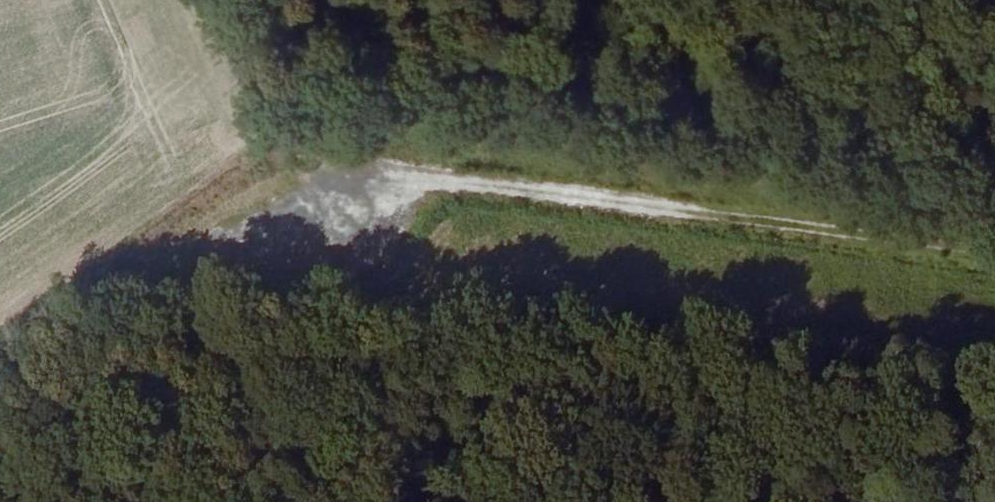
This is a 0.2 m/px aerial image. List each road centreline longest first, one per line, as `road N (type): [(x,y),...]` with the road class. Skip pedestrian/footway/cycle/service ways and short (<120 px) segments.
road 1 (track): [(317,162),(364,180),(994,263)]
road 2 (track): [(317,162),(468,160),(994,235)]
road 3 (track): [(390,501),(162,256)]

